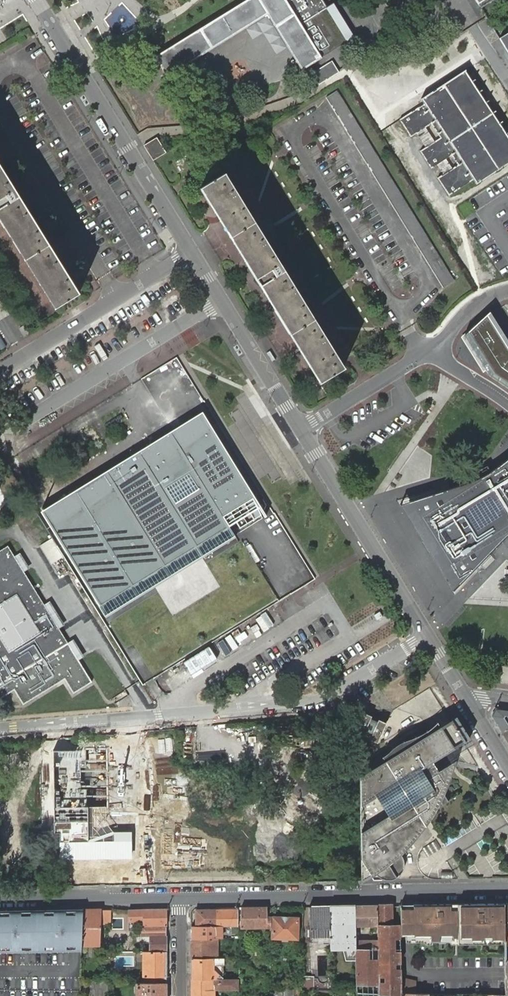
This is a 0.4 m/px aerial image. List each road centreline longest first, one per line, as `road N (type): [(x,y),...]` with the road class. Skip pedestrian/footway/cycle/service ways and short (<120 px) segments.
road 1 (residential): [(0,729),(311,704),(426,637)]
road 2 (residential): [(180,898),(507,892)]
road 3 (tertiary): [(35,0),(190,253)]
road 4 (tertiary): [(299,430),(426,637)]
road 5 (residential): [(0,368),(190,253)]
road 6 (tertiary): [(190,253),(299,430)]
road 7 (residential): [(0,899),(180,898)]
road 8 (residential): [(299,430),(432,347)]

